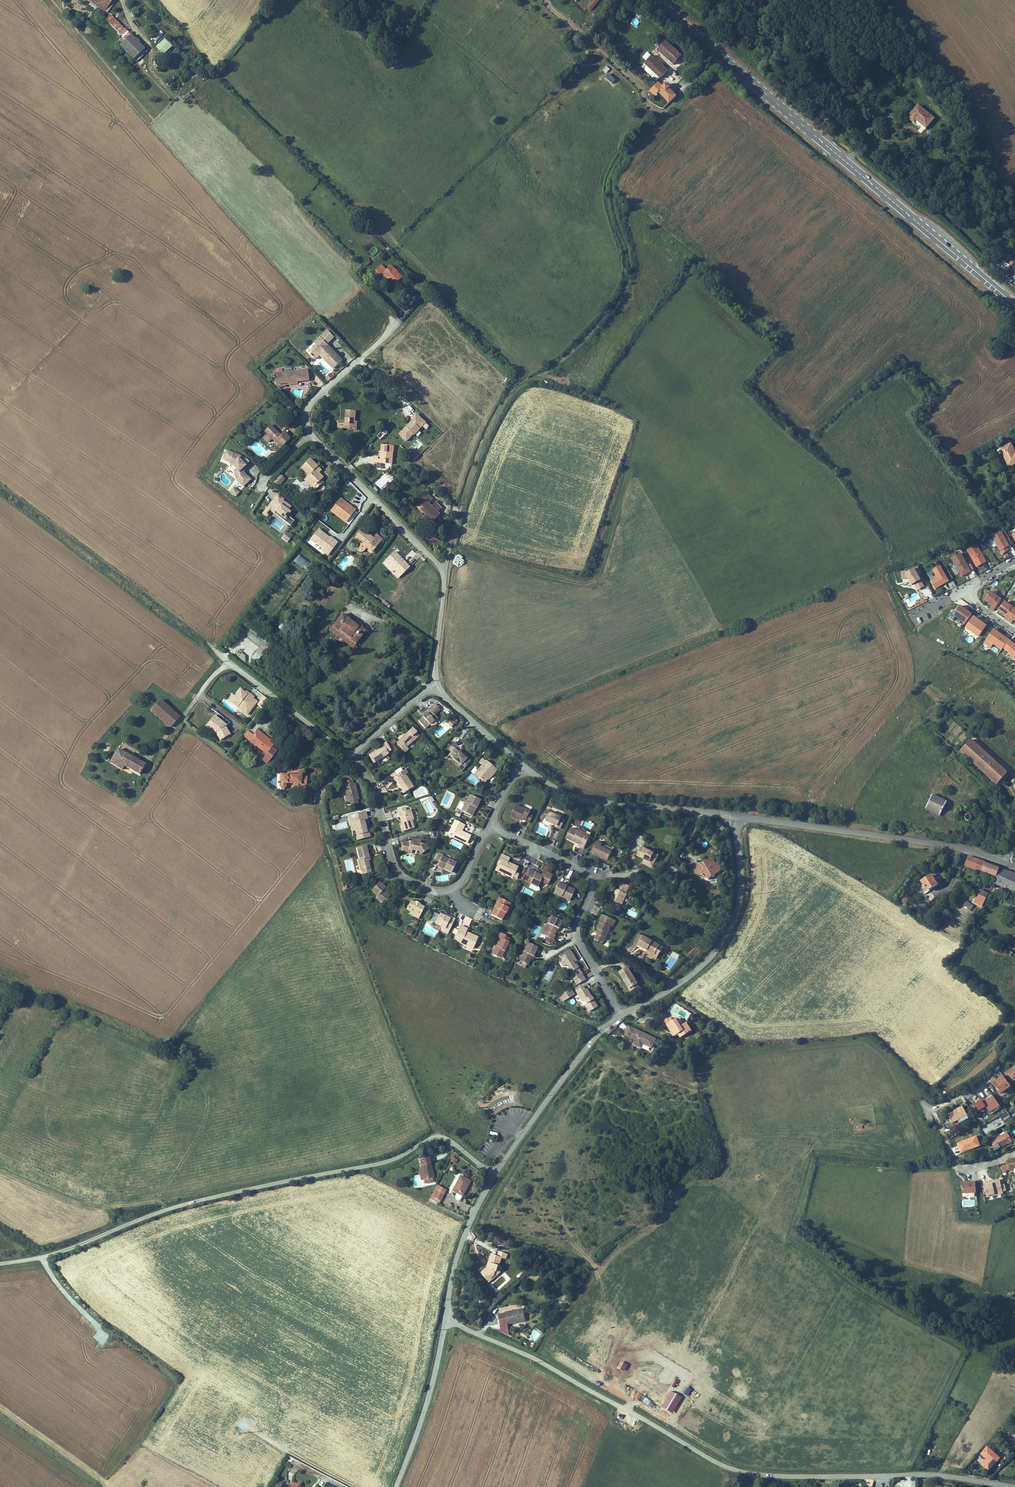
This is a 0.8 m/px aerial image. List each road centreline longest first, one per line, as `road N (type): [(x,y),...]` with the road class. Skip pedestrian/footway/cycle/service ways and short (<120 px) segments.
road 1 (unclassified): [(494,1175),(437,1130),(354,1168),(174,1206),(0,1264)]
road 2 (track): [(631,154),(611,194),(627,264),(621,296),(591,333),(510,395),(462,501)]
road 3 (primary): [(1014,303),(723,57)]
road 4 (residential): [(446,1319),(552,1368),(723,1465),(756,1474)]
road 5 (track): [(186,88),(294,198),(395,322)]
road 6 (track): [(327,840),(377,992),(437,1130)]
road 7 (track): [(228,660),(0,484)]
road 8 (tertiary): [(741,819),(920,841),(1006,863)]
road 9 (residential): [(490,826),(589,878),(576,935),(620,1013)]
road 10 (tertiary): [(741,819),(740,902),(719,947),(674,988),(620,1013)]
road 11 (unclassified): [(521,764),(573,797),(741,819)]
road 12 (tertiary): [(620,1013),(494,1175)]
road 13 (residential): [(991,1164),(956,1169),(935,1111),(990,1077),(1014,1043)]
road 14 (residential): [(447,570),(311,434)]
road 15 (residential): [(349,758),(371,787),(398,874),(425,889),(454,891)]
road 16 (tertiary): [(446,1319),(399,1486)]
road 17 (residential): [(926,1472),(756,1474)]
road 18 (track): [(664,119),(547,0)]
road 19 (residential): [(349,758),(228,660)]
road 20 (tertiary): [(494,1175),(454,1271),(446,1319)]
road 21 (residential): [(311,434),(308,414),(318,396),(399,319)]
road 22 (unclassified): [(723,57),(631,154)]

